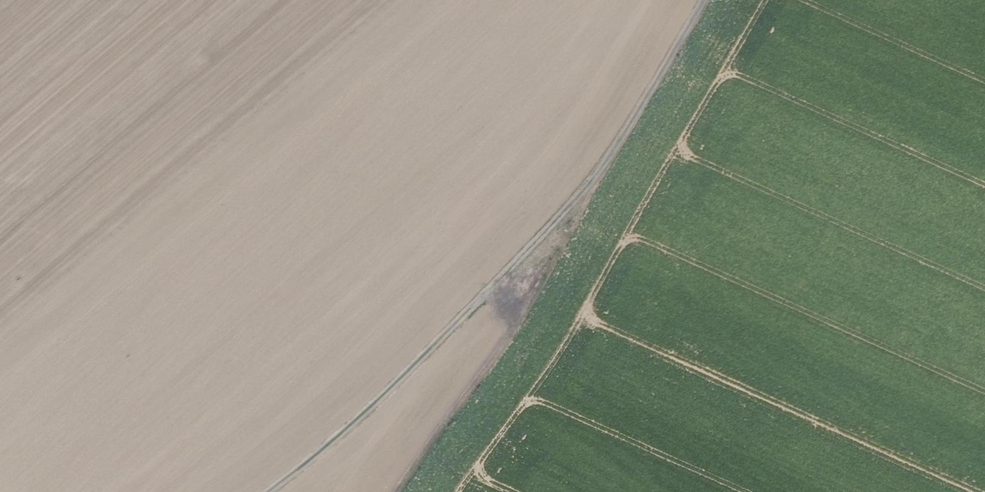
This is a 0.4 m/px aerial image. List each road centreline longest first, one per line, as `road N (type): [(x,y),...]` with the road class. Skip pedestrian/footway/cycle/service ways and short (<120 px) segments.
road 1 (track): [(706,0),(514,333),(395,491)]
road 2 (track): [(626,137),(478,305),(347,430),(268,491)]

